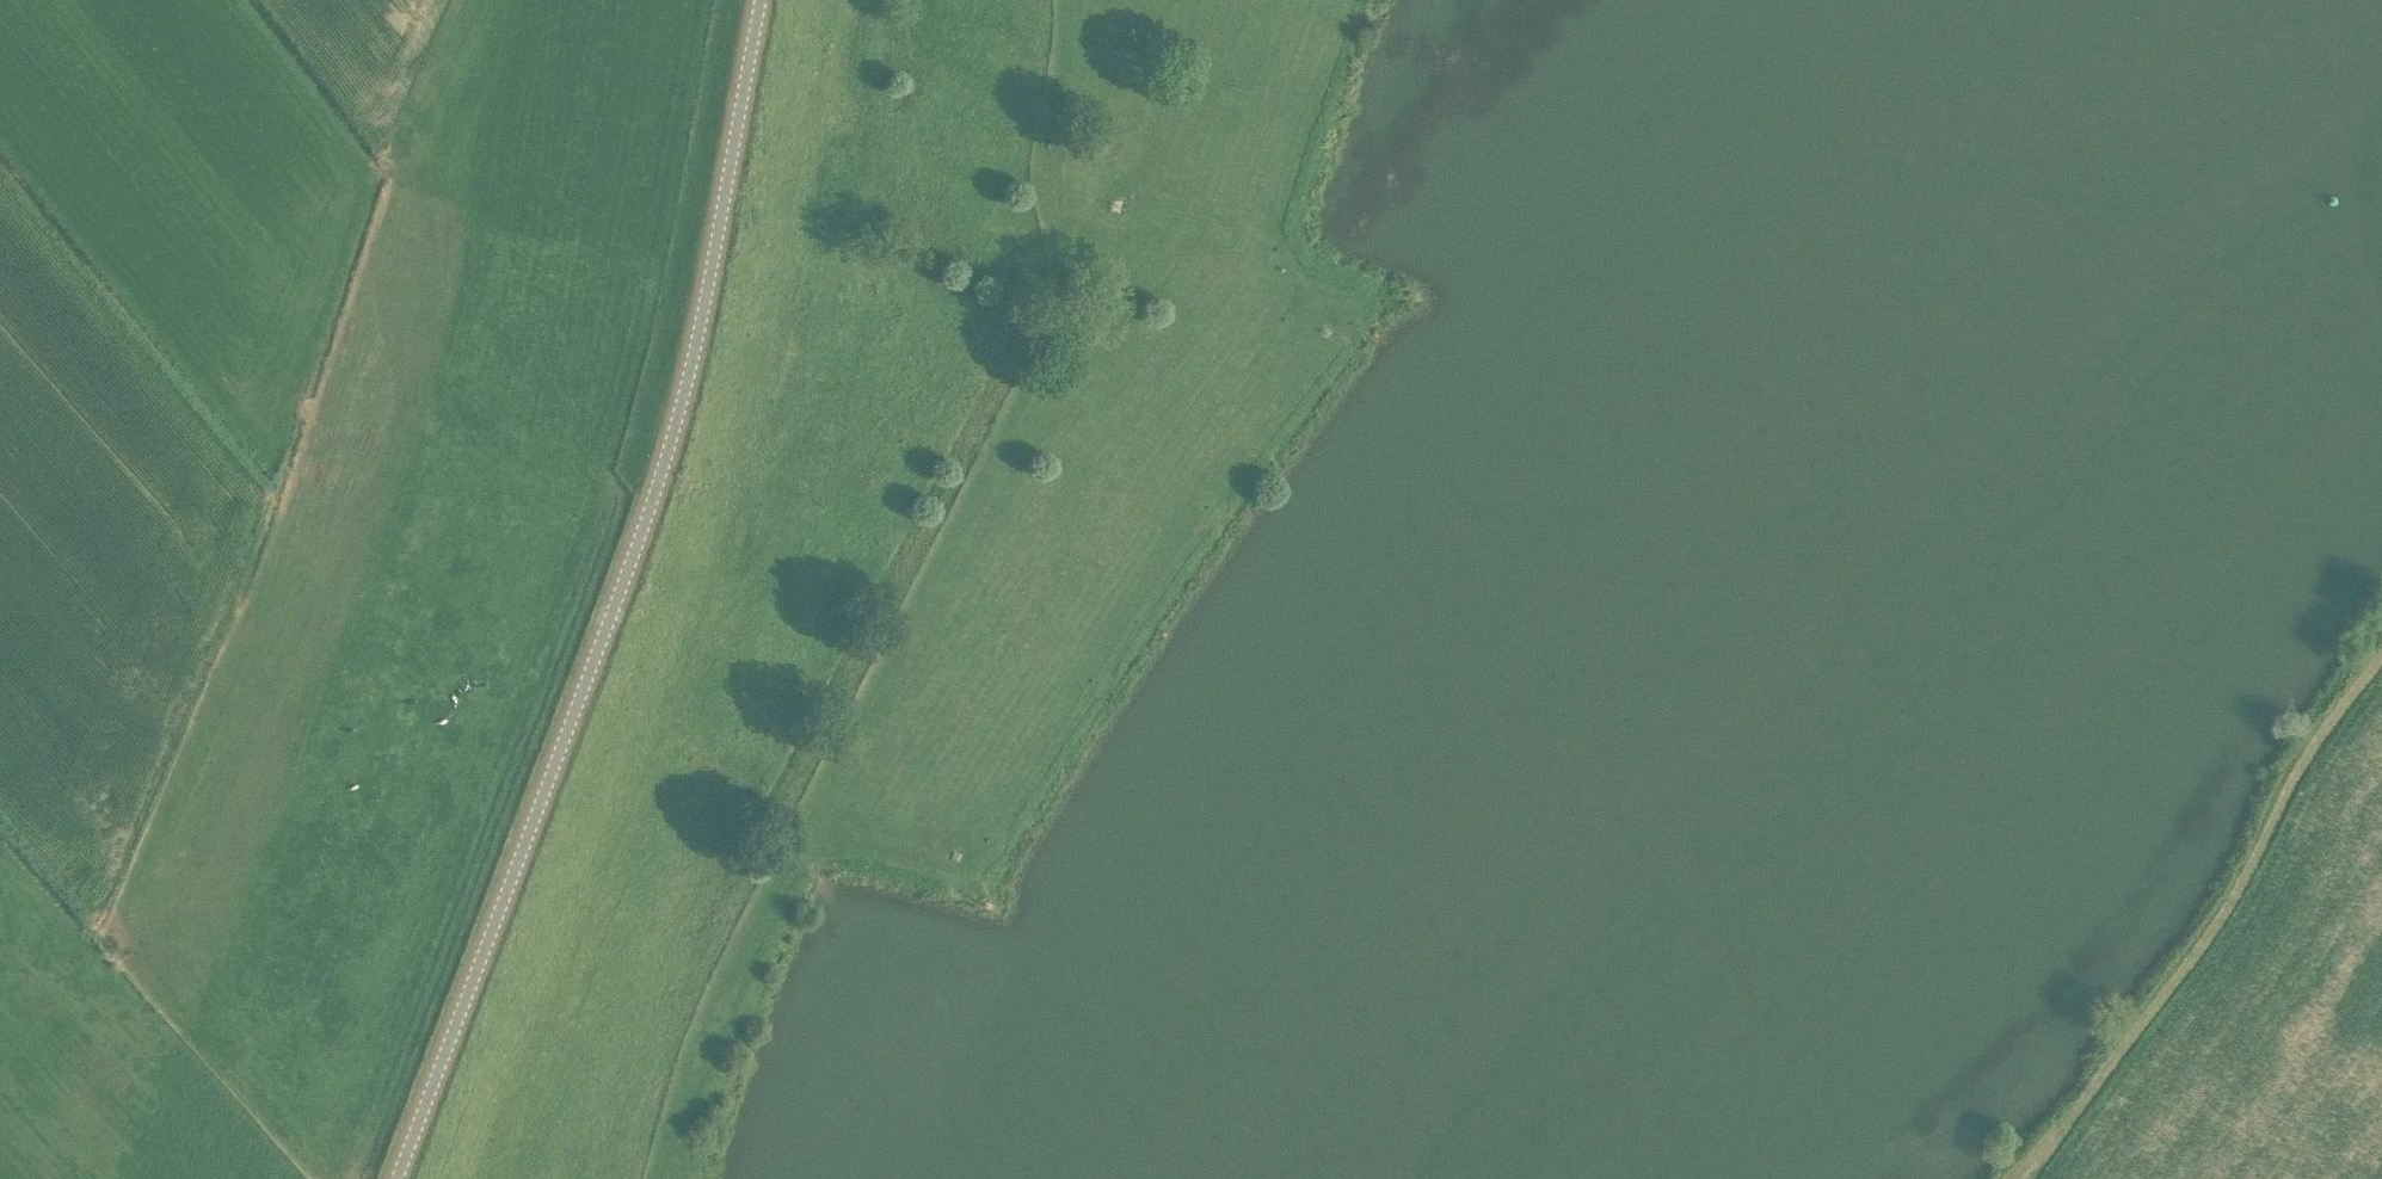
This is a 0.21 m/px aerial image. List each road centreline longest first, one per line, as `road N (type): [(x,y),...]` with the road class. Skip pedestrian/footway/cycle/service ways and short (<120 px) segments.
road 1 (tertiary): [(396,1178),(680,413),(760,0)]

